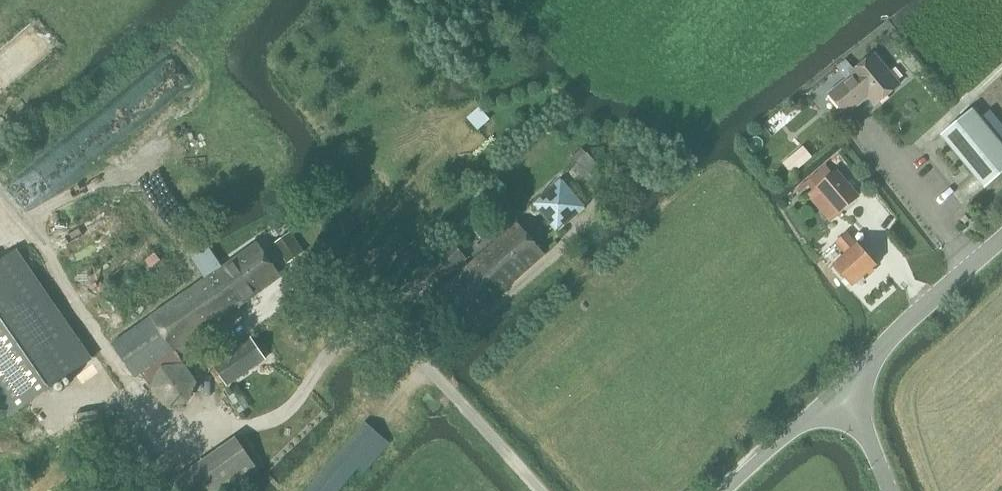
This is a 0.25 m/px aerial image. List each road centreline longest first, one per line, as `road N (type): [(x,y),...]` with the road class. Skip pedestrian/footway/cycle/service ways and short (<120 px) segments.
road 1 (residential): [(845,384),(1001,238)]
road 2 (track): [(106,349),(40,241),(0,195)]
road 3 (track): [(0,217),(141,105)]
road 4 (residential): [(540,490),(430,368)]
road 5 (unclassified): [(726,490),(845,384)]

